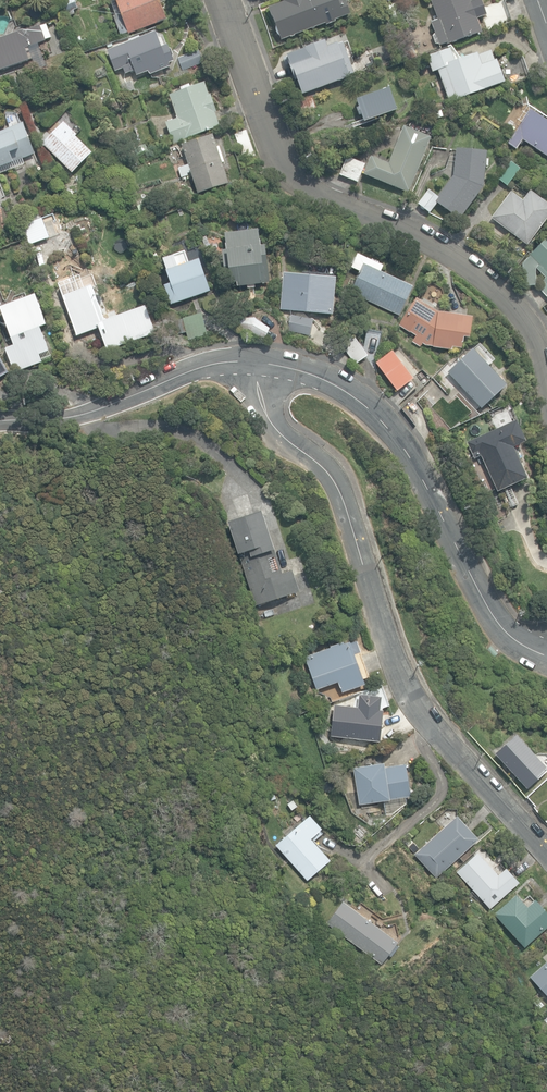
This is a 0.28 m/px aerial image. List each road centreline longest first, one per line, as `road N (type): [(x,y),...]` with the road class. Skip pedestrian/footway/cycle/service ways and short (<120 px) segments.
road 1 (residential): [(258,363),(259,395),(273,427),(331,476),(413,695),(546,847)]
road 2 (residential): [(220,0),(279,159),(318,190),(434,243),(492,285),(530,328),(546,379)]
road 3 (residential): [(546,656),(517,641),(493,616),(387,428),(325,380),(258,363)]
road 4 (residential): [(258,363),(198,368),(65,418),(0,421)]

